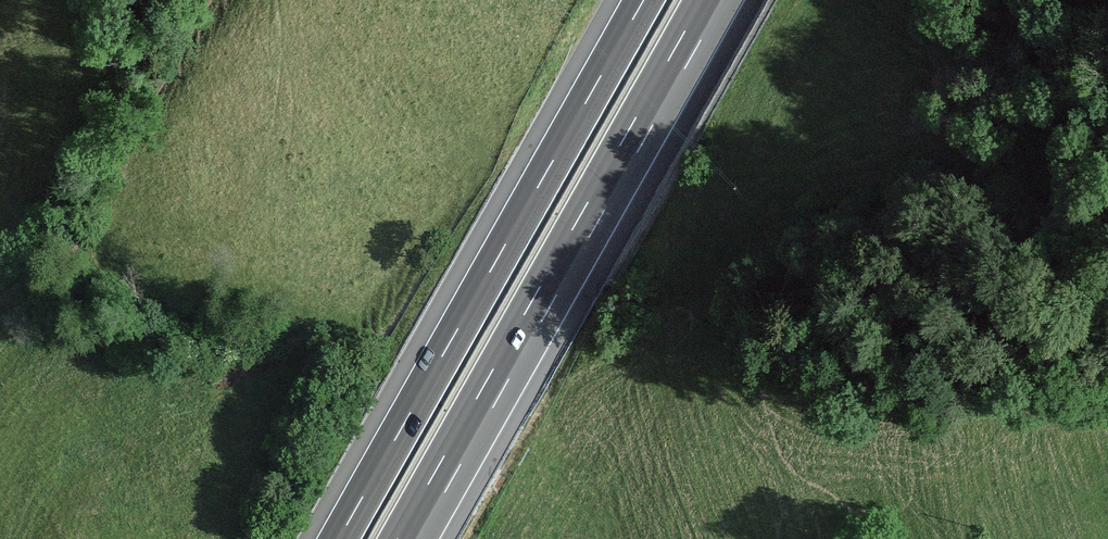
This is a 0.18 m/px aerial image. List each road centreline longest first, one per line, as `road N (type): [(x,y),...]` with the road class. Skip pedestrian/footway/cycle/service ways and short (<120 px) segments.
road 1 (motorway): [(646,0),(339,538)]
road 2 (motorway): [(410,538),(716,0)]

